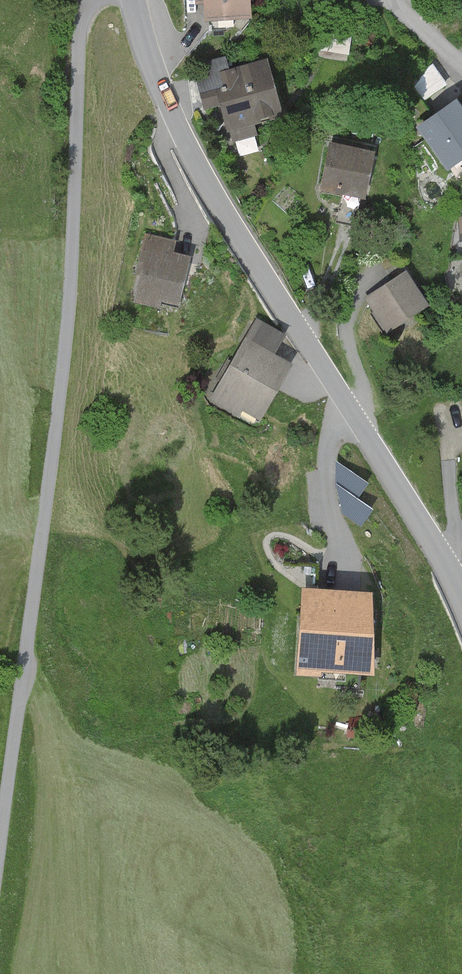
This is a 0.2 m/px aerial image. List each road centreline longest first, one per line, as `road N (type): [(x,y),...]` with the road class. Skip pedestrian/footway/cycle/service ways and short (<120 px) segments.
road 1 (unclassified): [(93,0),(80,43),(68,338),(0,901)]
road 2 (tertiary): [(461,599),(232,224),(158,86),(133,0)]

